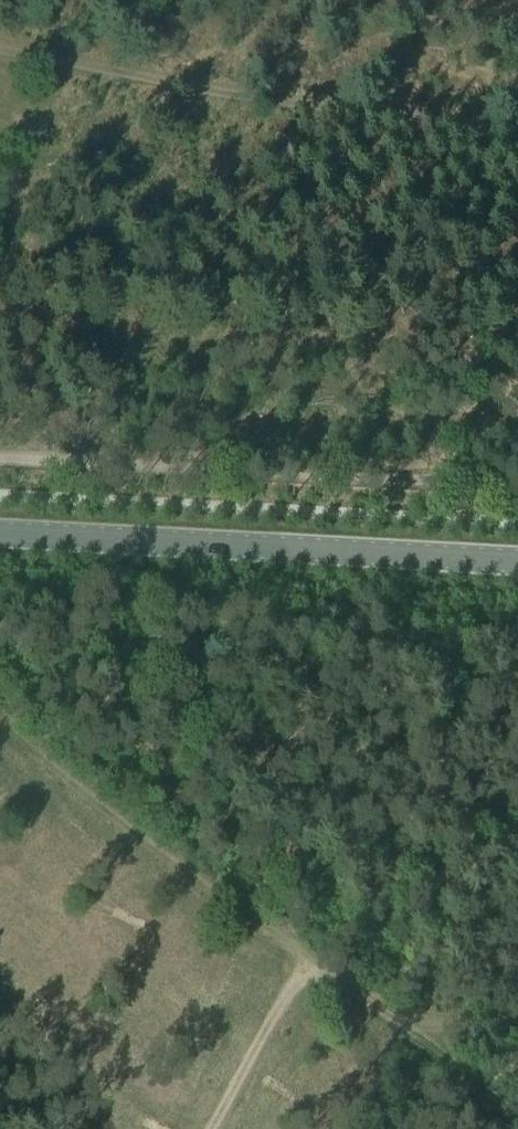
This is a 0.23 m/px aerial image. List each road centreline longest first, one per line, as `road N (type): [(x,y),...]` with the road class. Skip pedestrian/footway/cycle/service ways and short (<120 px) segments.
road 1 (track): [(0,48),(223,90),(517,124)]
road 2 (track): [(517,489),(428,472),(380,480),(0,461)]
road 3 (primary): [(517,561),(0,534)]
road 4 (track): [(212,1128),(298,982),(318,975),(335,979),(517,1112)]
road 5 (track): [(0,726),(335,979)]

